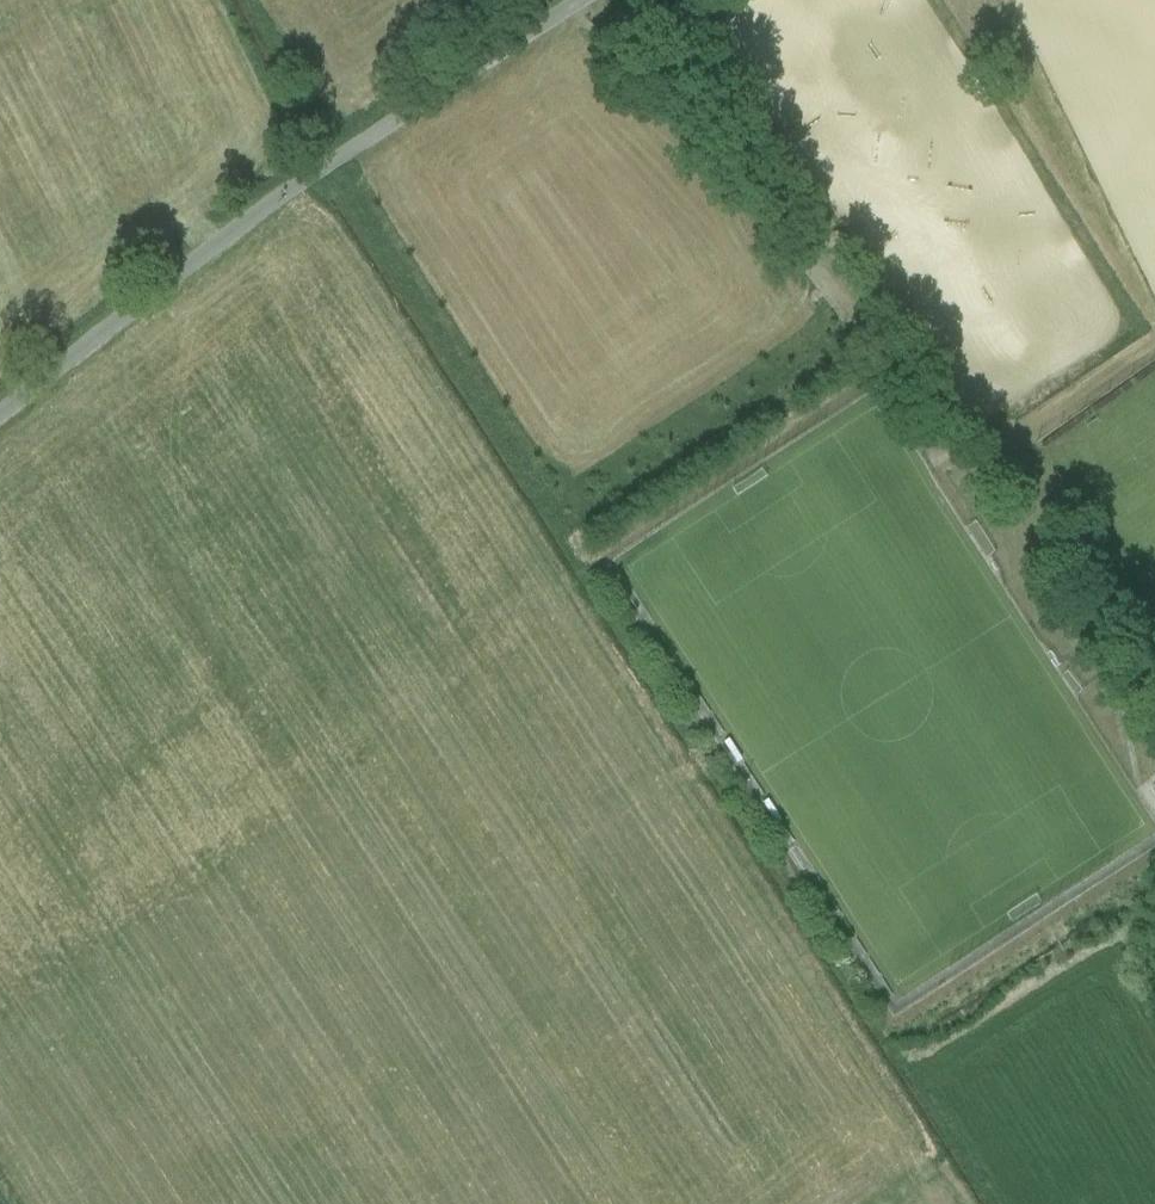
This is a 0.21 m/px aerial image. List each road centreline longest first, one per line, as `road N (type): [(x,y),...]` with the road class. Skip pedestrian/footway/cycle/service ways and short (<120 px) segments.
road 1 (residential): [(0,419),(235,226),(584,0)]

